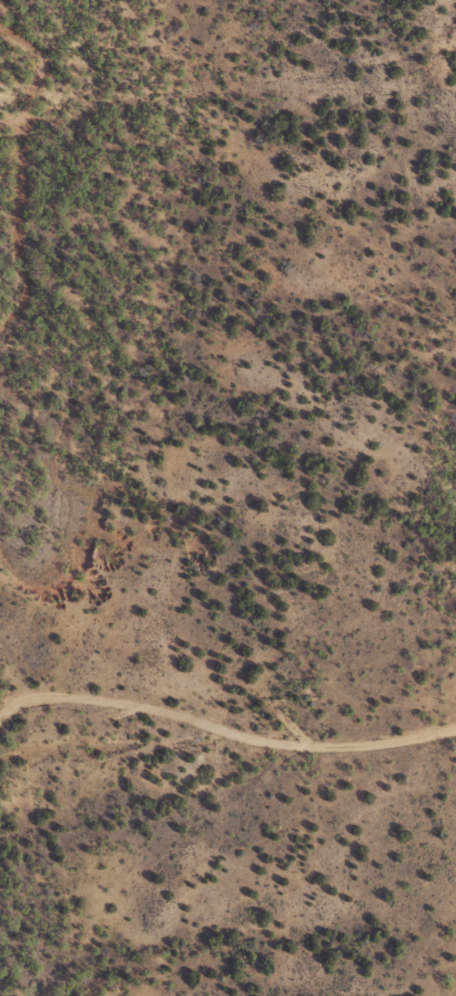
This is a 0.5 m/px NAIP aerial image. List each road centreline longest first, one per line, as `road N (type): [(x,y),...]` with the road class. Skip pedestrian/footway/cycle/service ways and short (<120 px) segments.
road 1 (track): [(0,785),(105,768),(397,752),(455,729)]

